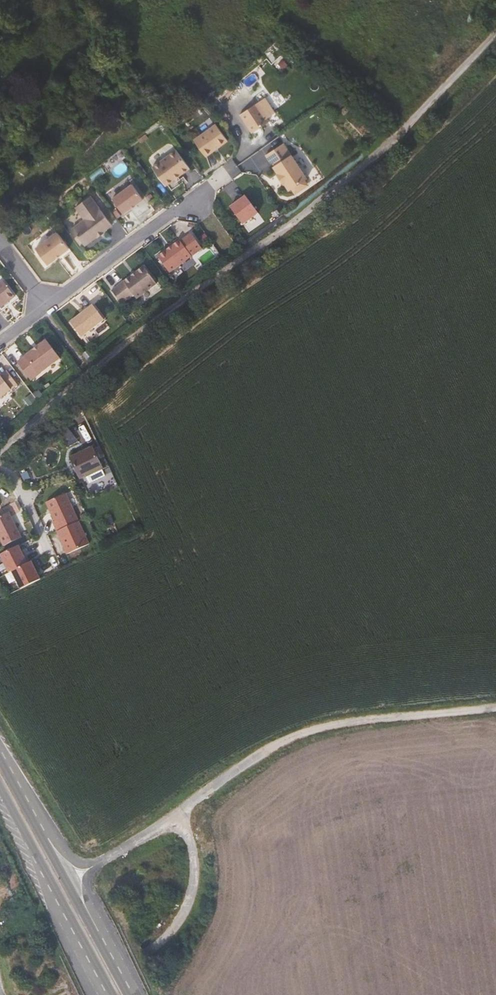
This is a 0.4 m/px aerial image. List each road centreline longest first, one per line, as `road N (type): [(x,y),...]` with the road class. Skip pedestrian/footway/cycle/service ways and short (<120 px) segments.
road 1 (track): [(51,854),(93,868),(178,819),(266,750),(310,731),(495,709)]
road 2 (tertiary): [(128,994),(0,760)]
road 3 (track): [(178,819),(193,842),(188,906),(145,955),(69,994)]
road 4 (tertiary): [(0,787),(113,994)]
road 5 (residential): [(48,306),(233,169)]

